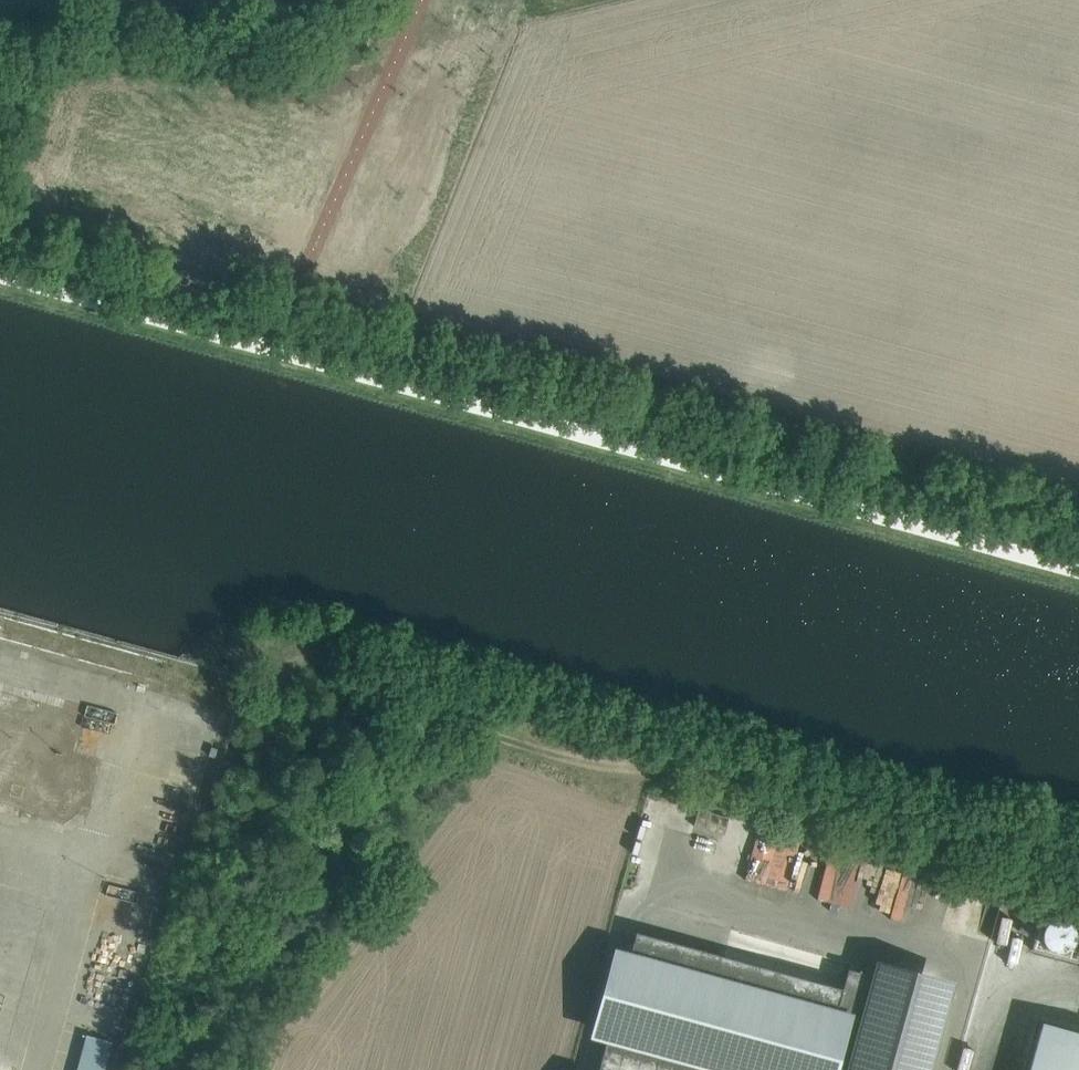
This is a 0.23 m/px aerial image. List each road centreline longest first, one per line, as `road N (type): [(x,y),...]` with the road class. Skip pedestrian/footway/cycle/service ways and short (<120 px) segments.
road 1 (track): [(1078,534),(0,240)]
road 2 (track): [(1078,880),(376,689),(335,660),(299,652),(278,662),(274,681),(286,695),(322,709),(361,702)]

